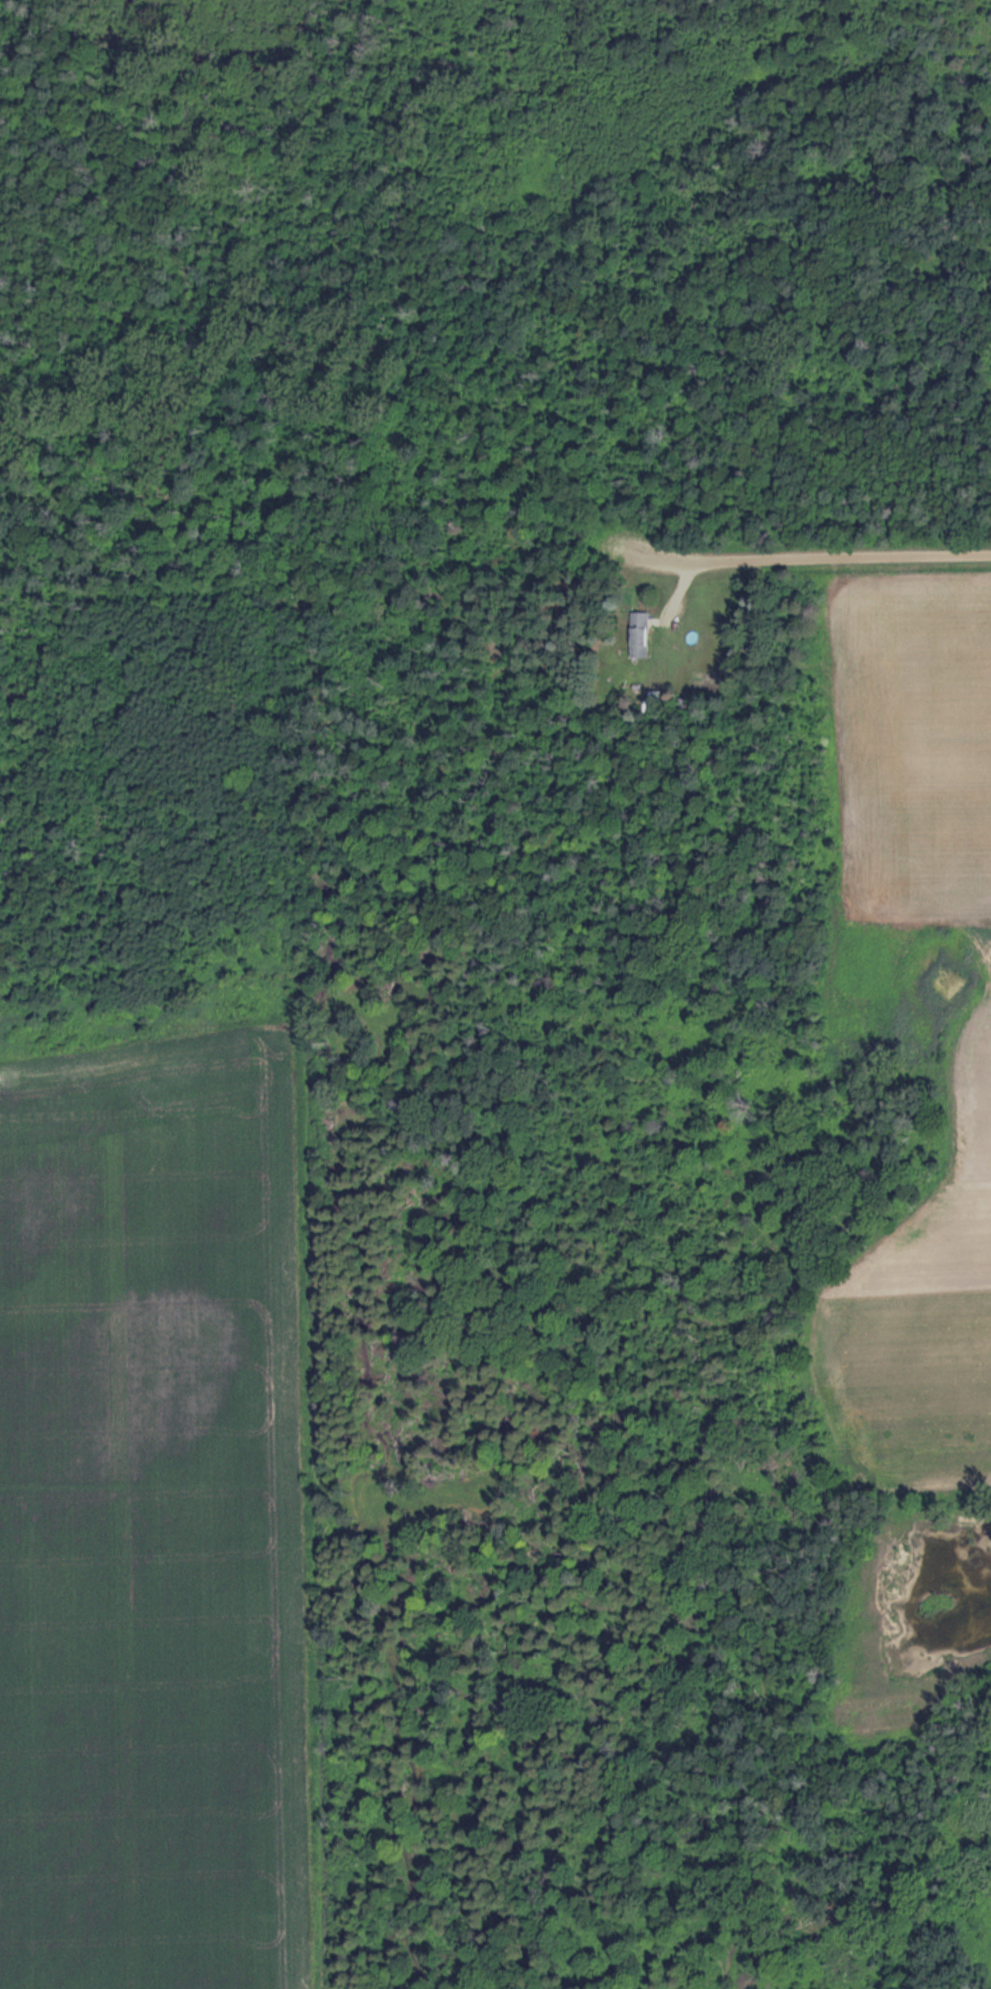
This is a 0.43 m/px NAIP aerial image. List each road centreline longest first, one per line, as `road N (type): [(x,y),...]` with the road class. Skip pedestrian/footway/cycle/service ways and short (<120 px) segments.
road 1 (residential): [(583,565),(990,559)]

